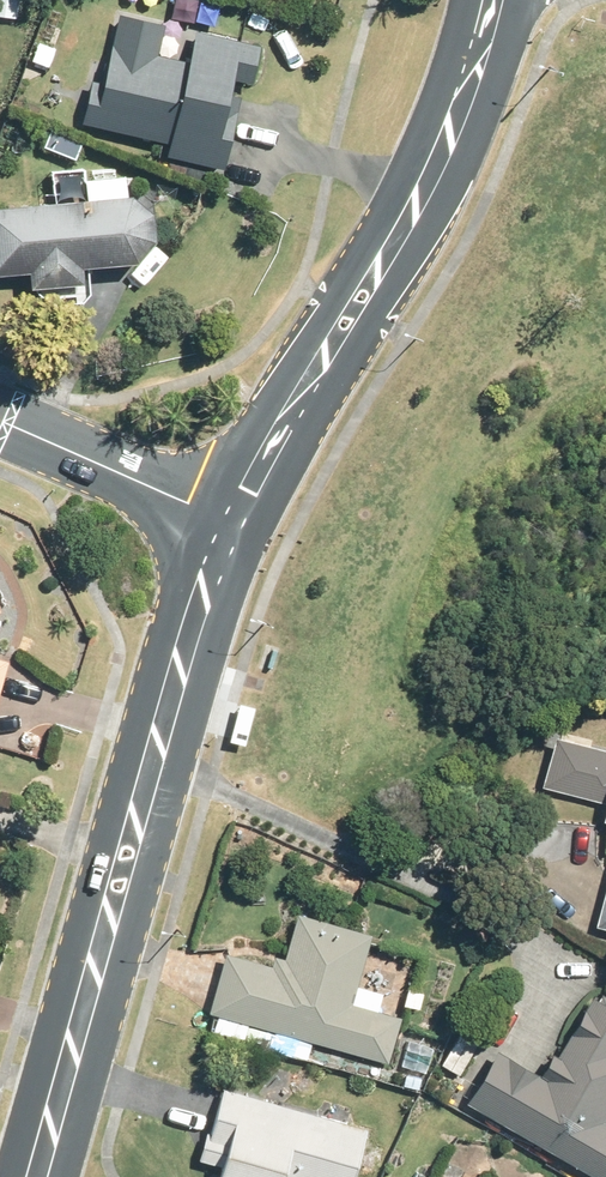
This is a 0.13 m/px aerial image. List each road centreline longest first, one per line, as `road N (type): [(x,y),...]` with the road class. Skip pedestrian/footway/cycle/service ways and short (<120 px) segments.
road 1 (tertiary): [(233,520),(198,614),(35,1176)]
road 2 (tertiary): [(491,0),(470,85),(421,192),(233,520)]
road 3 (residential): [(0,420),(233,520)]

